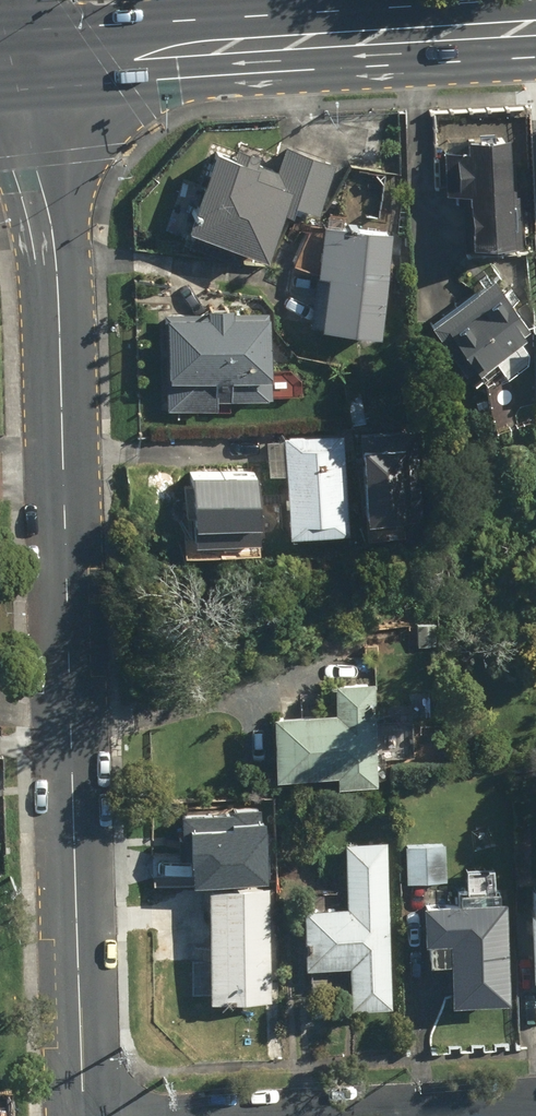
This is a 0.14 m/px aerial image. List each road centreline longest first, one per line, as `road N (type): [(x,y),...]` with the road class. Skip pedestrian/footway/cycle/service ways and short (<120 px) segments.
road 1 (unclassified): [(7,56),(57,247),(85,1115)]
road 2 (primary): [(535,32),(7,56)]
road 3 (residential): [(198,1115),(535,1101)]

